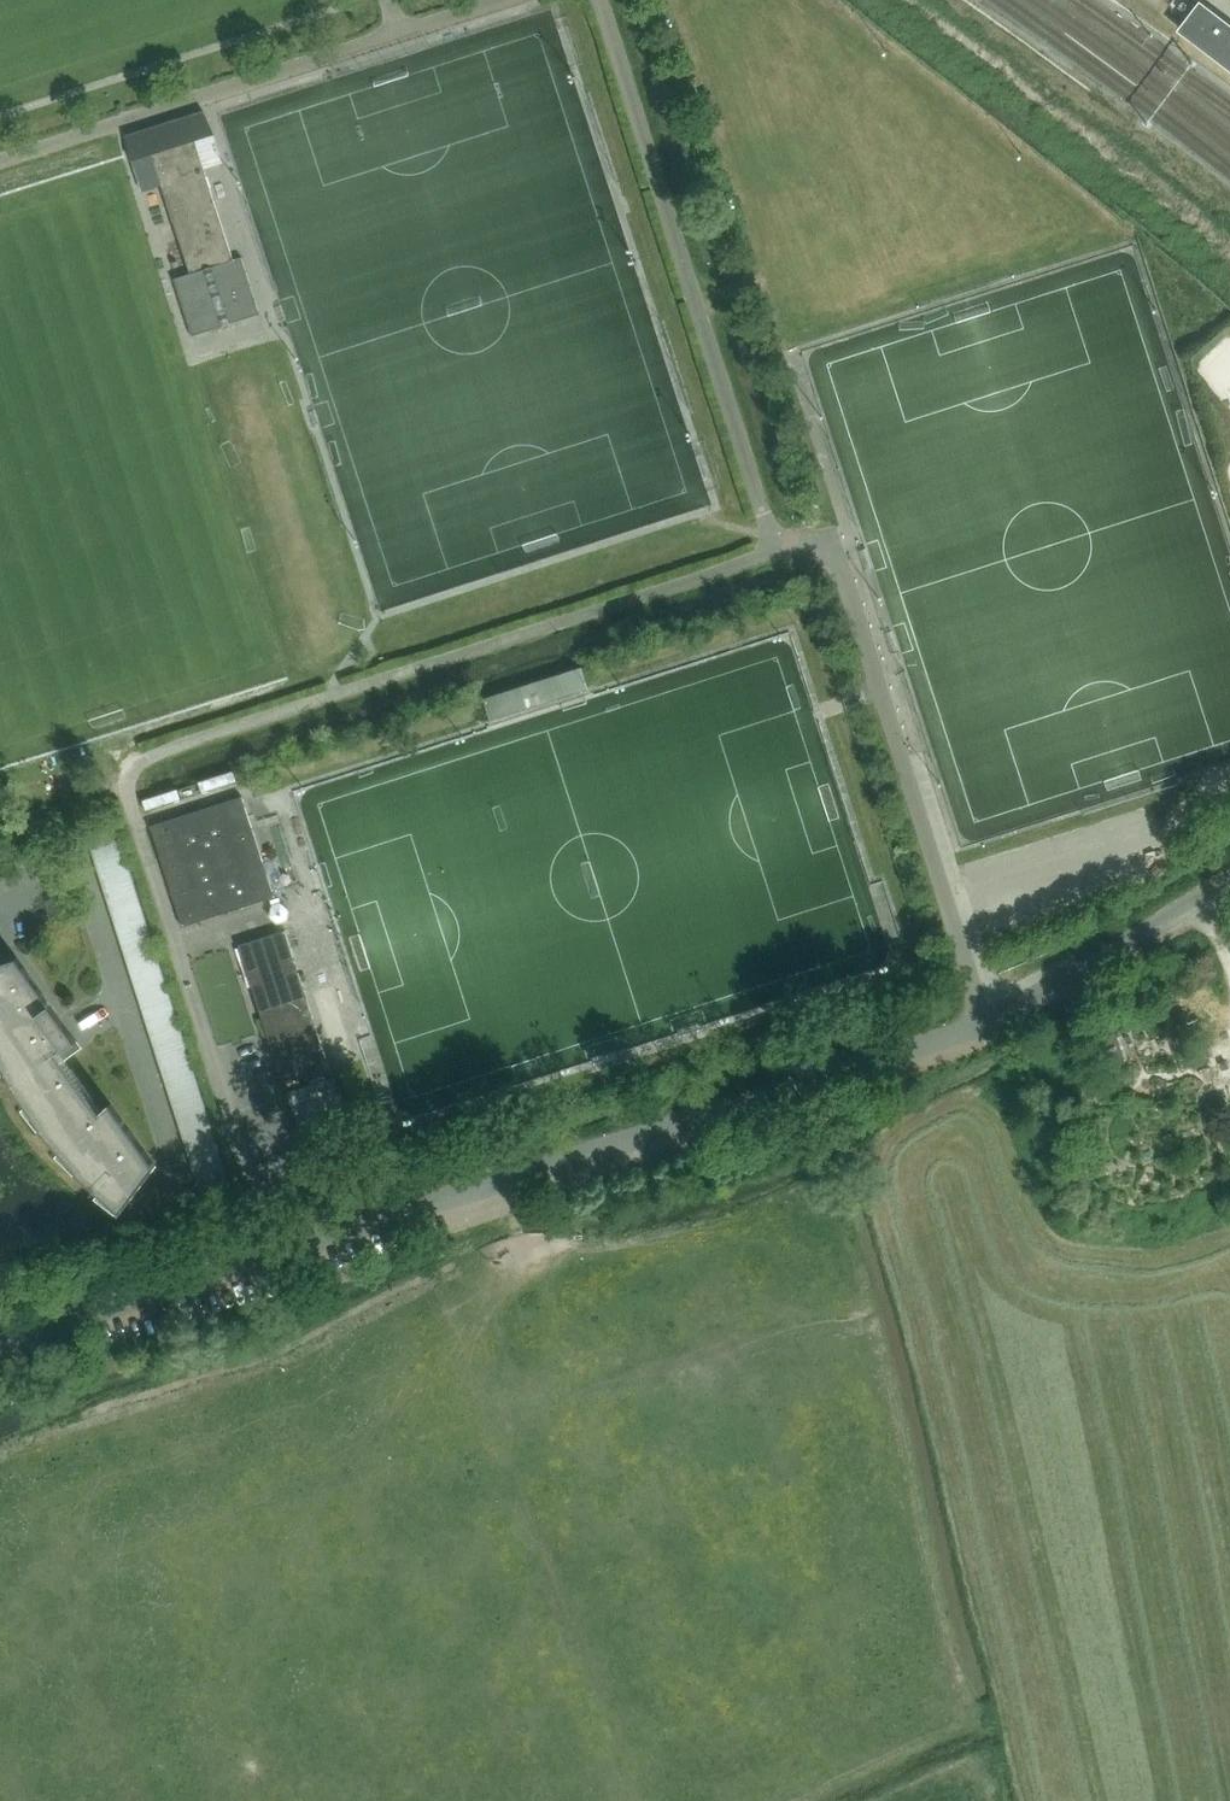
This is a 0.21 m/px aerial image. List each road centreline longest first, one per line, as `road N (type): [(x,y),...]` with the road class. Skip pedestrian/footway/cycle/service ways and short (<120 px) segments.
road 1 (residential): [(1229,884),(984,1027),(0,1343)]

